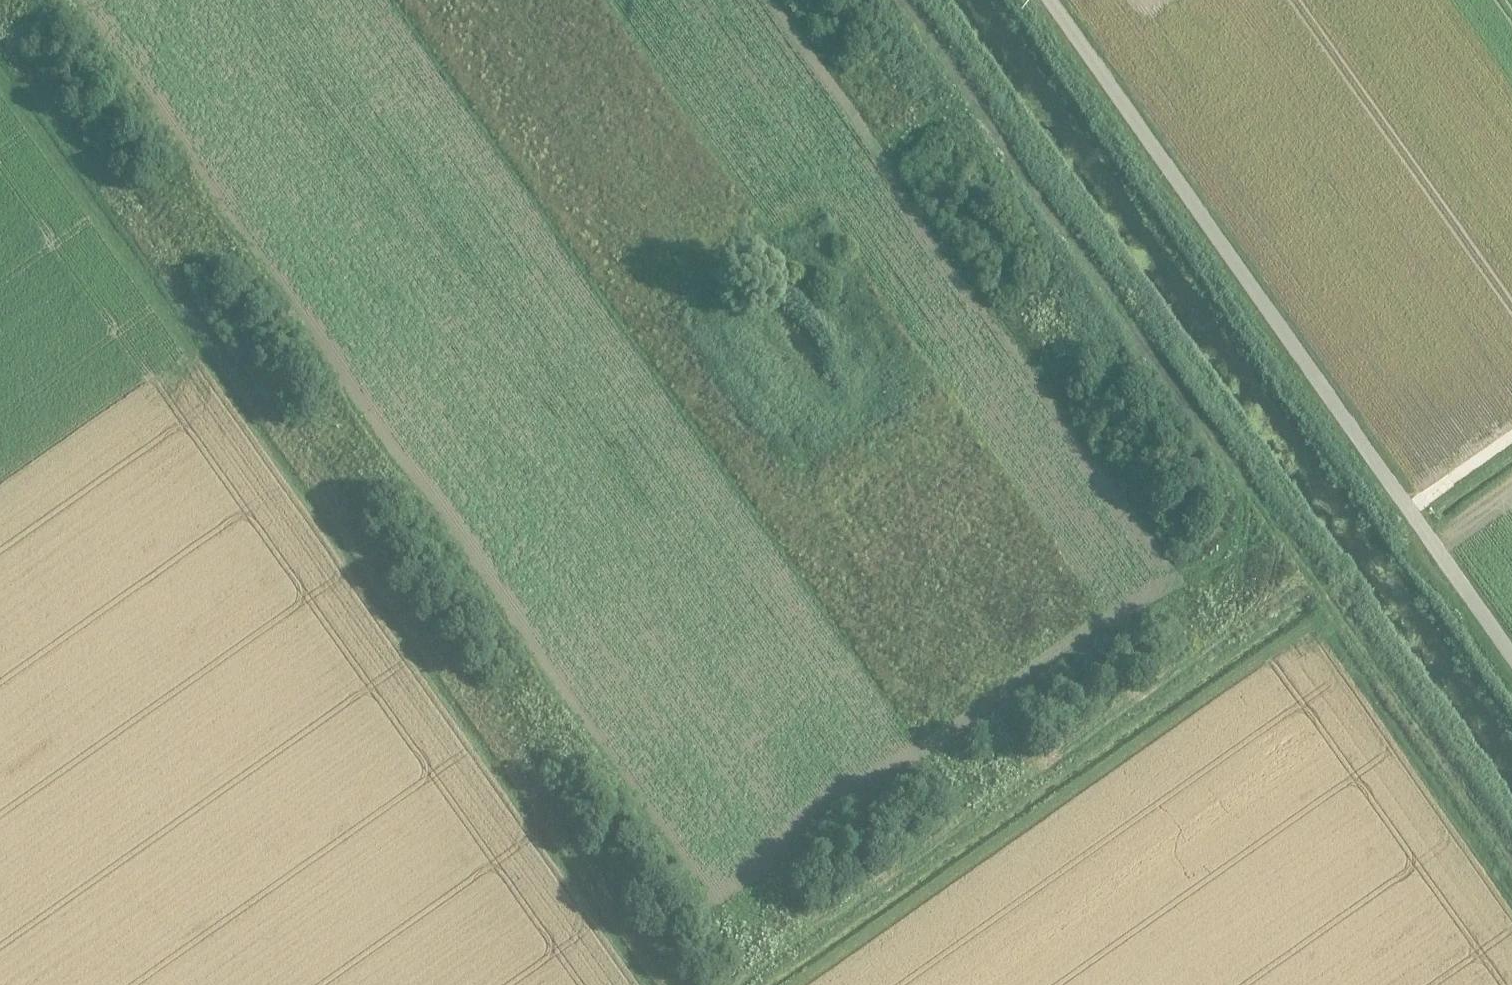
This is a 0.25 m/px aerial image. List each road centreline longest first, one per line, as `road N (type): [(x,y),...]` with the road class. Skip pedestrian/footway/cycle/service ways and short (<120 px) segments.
road 1 (track): [(1409,509),(1511,437)]

